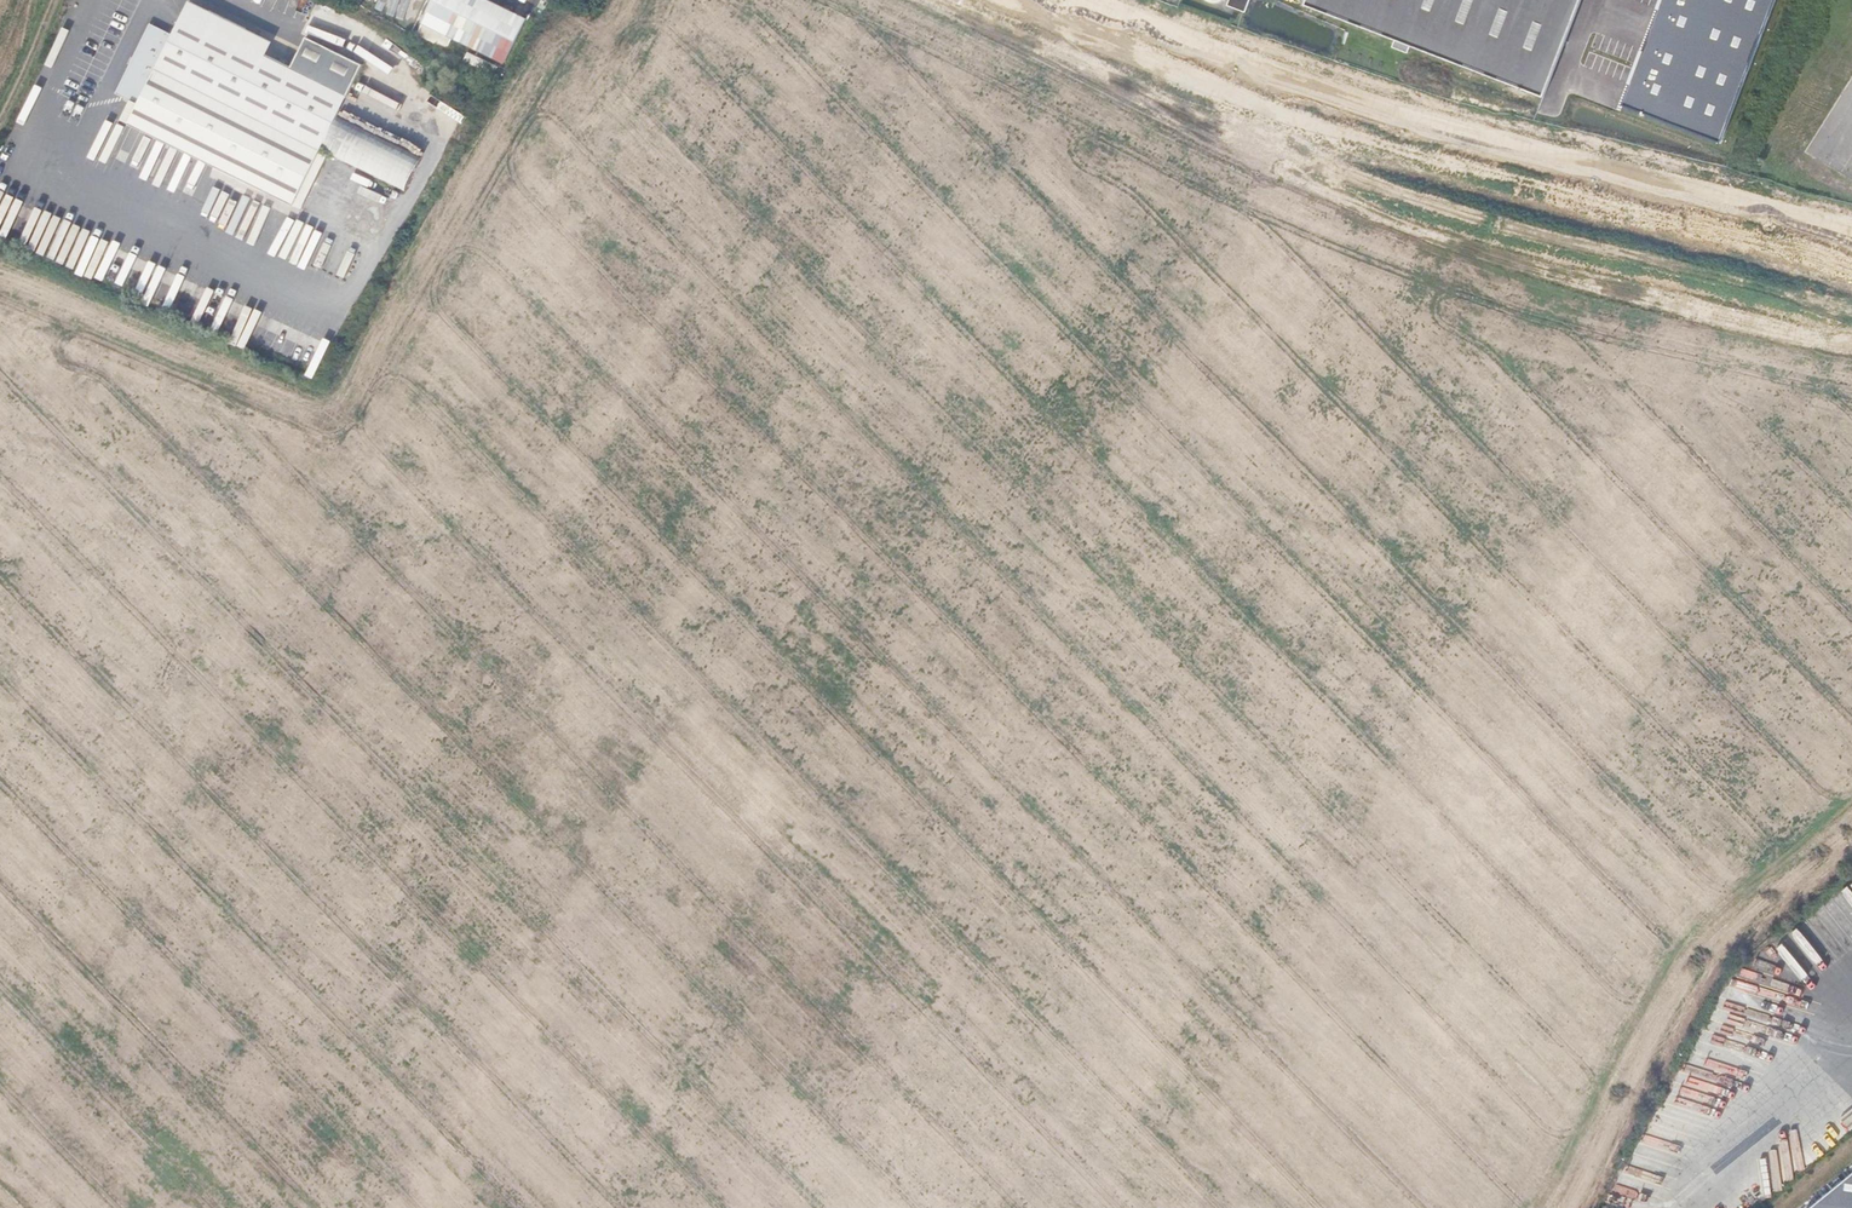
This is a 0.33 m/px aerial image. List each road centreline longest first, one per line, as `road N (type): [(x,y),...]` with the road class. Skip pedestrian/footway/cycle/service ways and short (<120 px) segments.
road 1 (tertiary): [(1851,215),(1462,114),(1130,0)]
road 2 (track): [(0,125),(26,80),(52,0)]

